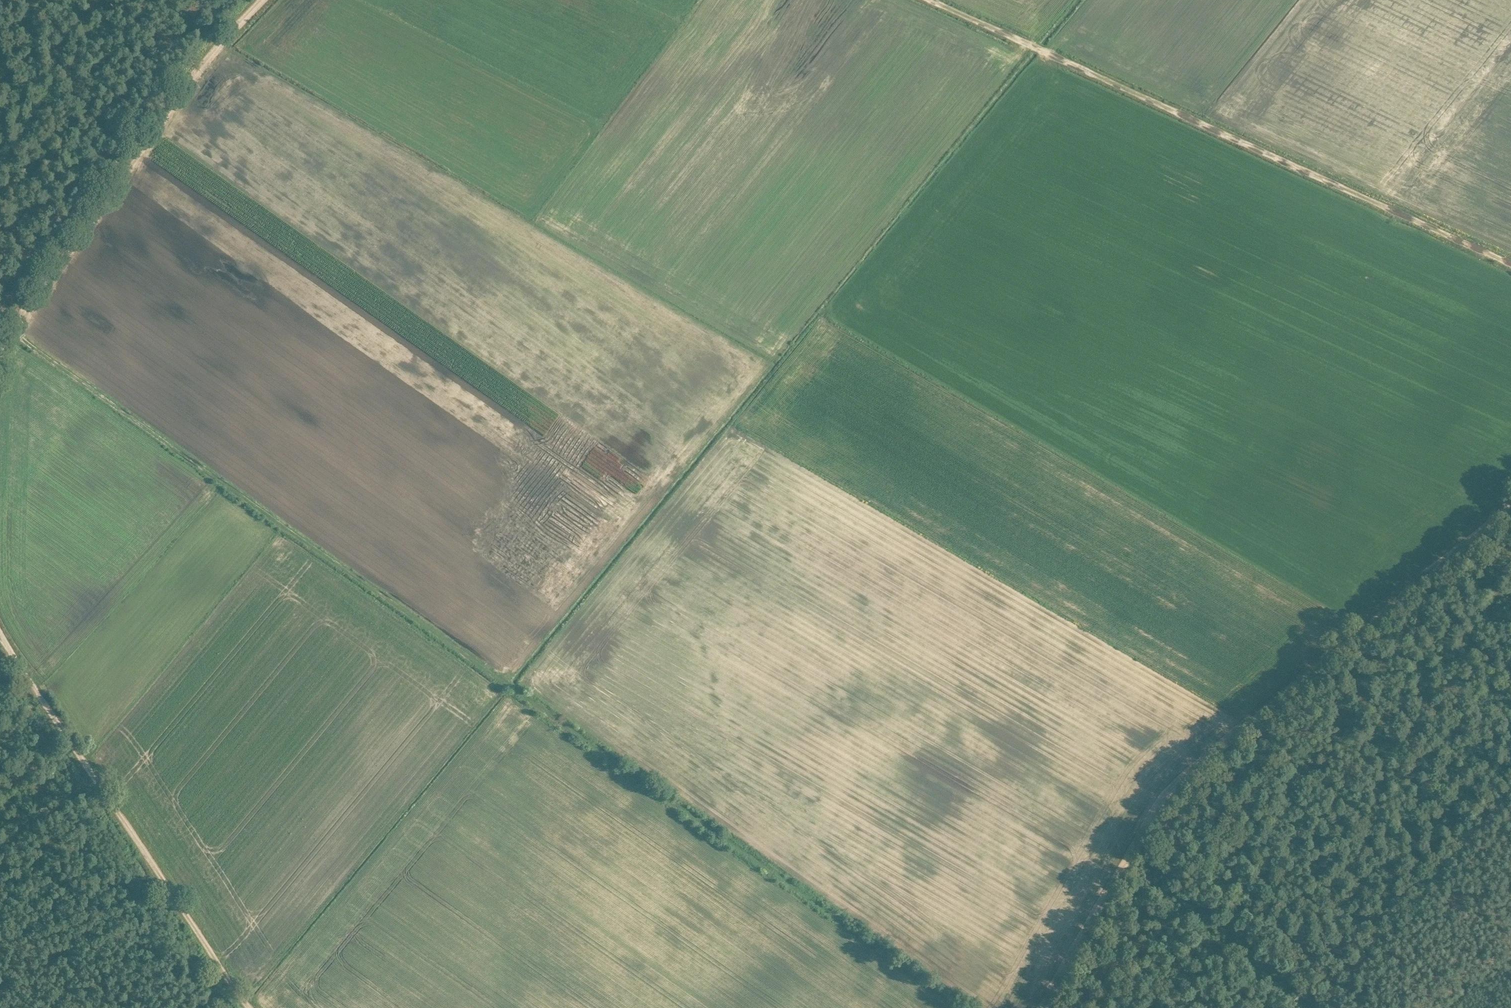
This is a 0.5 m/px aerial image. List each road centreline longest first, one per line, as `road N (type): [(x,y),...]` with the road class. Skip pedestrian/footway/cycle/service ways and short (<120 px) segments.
road 1 (track): [(1042,1007),(1167,798),(1510,506)]
road 2 (track): [(1510,266),(927,0)]
road 3 (track): [(0,634),(248,1007)]
road 4 (track): [(261,0),(221,42),(0,352)]
road 5 (track): [(1328,1007),(1510,800)]
road 6 (track): [(1242,728),(1438,883)]

